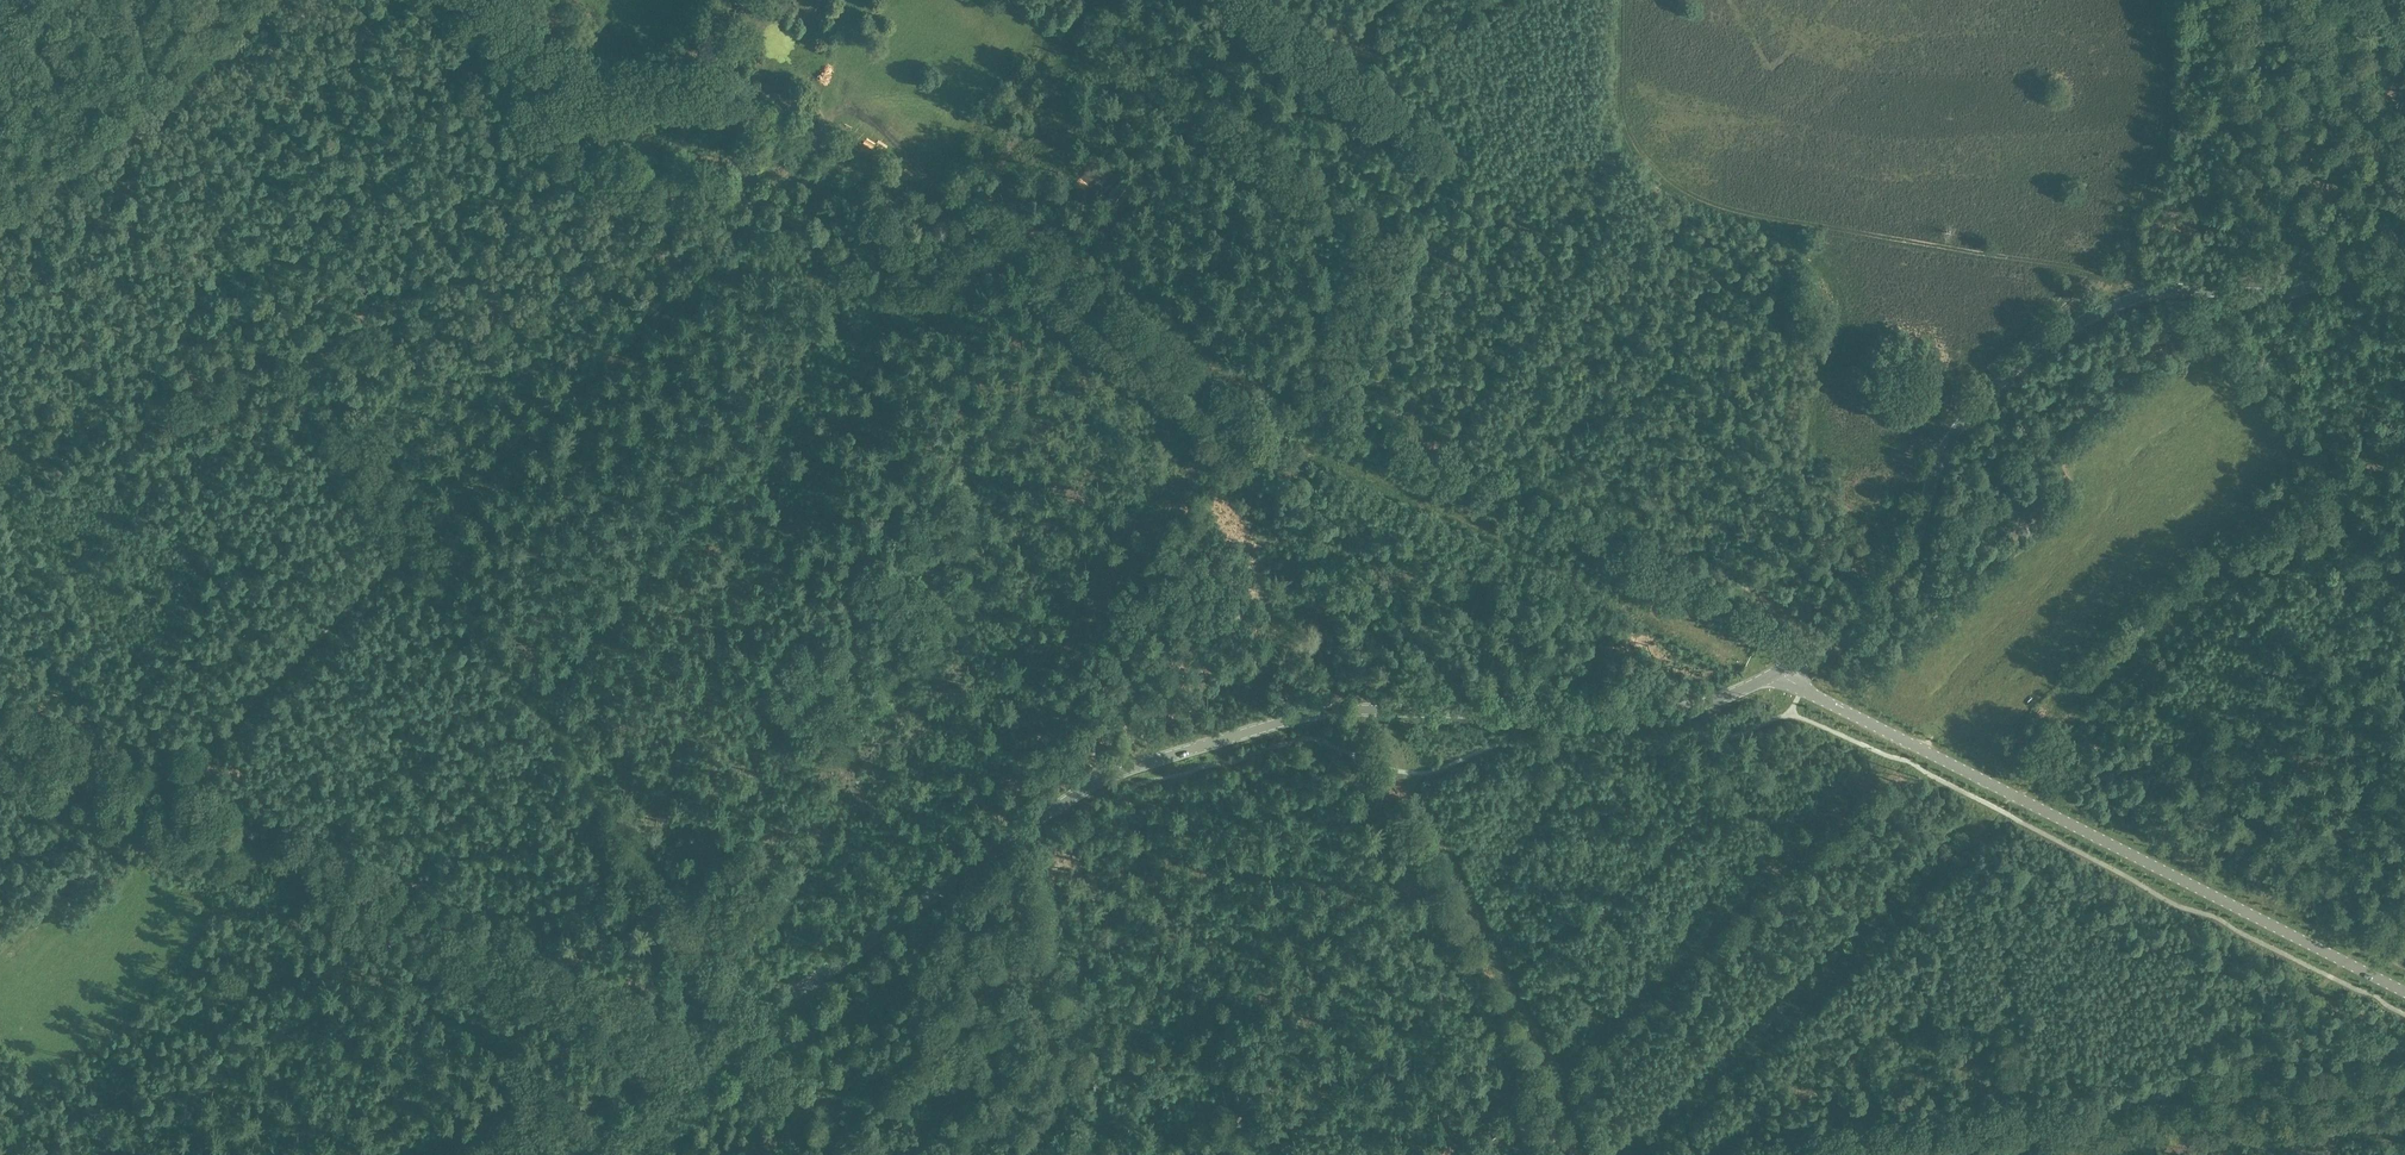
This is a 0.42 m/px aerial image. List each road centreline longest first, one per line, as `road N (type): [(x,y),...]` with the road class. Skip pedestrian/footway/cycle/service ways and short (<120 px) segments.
road 1 (track): [(825,125),(817,146),(743,217),(696,276),(151,801),(718,1054)]
road 2 (track): [(1776,674),(1208,394),(943,195),(840,126),(825,125),(850,26),(867,0)]
road 3 (tertiary): [(725,1049),(1023,831),(1126,770),(1320,713),(1651,715),(1717,701),(1776,674)]
road 4 (track): [(2161,0),(2155,150),(2133,266),(2113,277),(1745,214),(1680,190),(1653,172),(1627,126),(1623,0)]
road 5 (tertiary): [(1776,674),(1880,593),(1909,552),(1947,445),(1989,394),(2056,339),(2164,291),(2303,290),(2404,242)]
road 6 (tertiary): [(2404,991),(1776,674)]
road 7 (track): [(1914,743),(1475,1154)]
road 8 (track): [(2404,427),(2015,795)]
road 9 (track): [(1599,1154),(1383,711)]
road 10 (track): [(1639,1154),(1969,840)]
road 11 (unclassified): [(0,230),(300,0)]
road 12 (track): [(1969,840),(1997,869),(2029,1154)]
road 13 (tertiary): [(886,1154),(725,1049)]
road 14 (tertiary): [(604,1154),(725,1049)]

